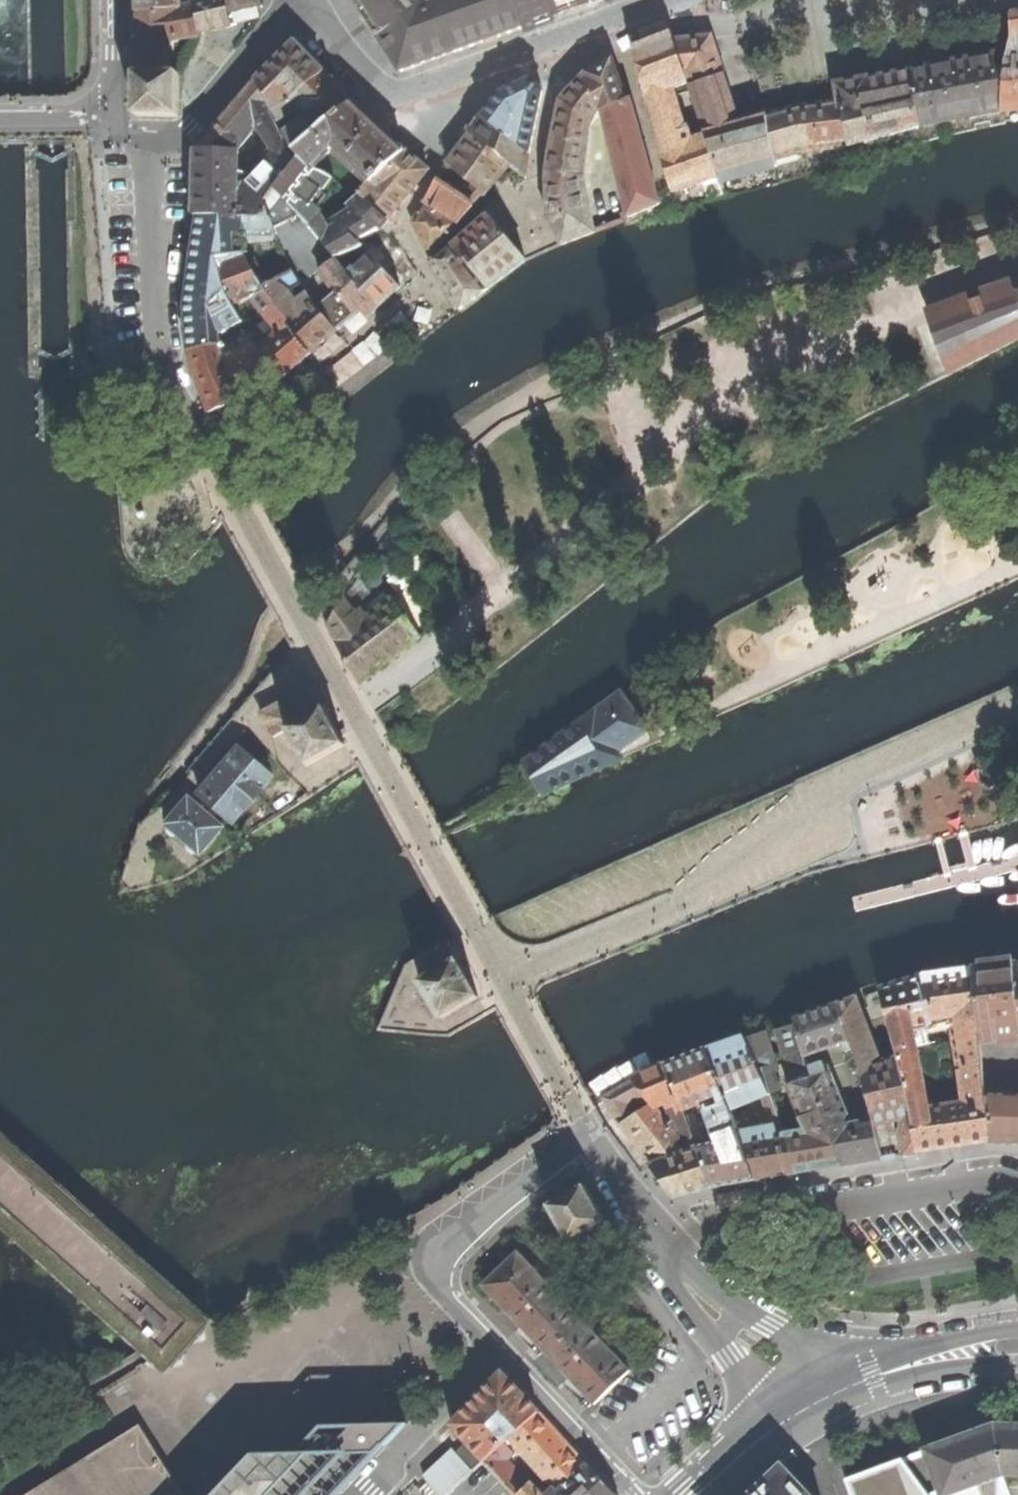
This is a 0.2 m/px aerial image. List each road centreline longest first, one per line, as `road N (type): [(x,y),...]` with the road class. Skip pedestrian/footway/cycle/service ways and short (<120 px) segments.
road 1 (residential): [(670,1254),(706,1225),(1017,1179)]
road 2 (residential): [(370,83),(407,93),(670,0)]
road 3 (residential): [(117,139),(132,311),(192,419)]
road 4 (residential): [(304,4),(193,127),(156,141),(117,139)]
road 5 (residential): [(838,1393),(771,1325),(680,1270)]
road 6 (tertiary): [(1017,1331),(911,1353),(871,1367),(838,1393)]
road 7 (residential): [(680,1270),(689,1298),(775,1428)]
road 8 (tertiary): [(838,1393),(1017,1364)]
road 9 (unclassified): [(588,1133),(670,1254)]

